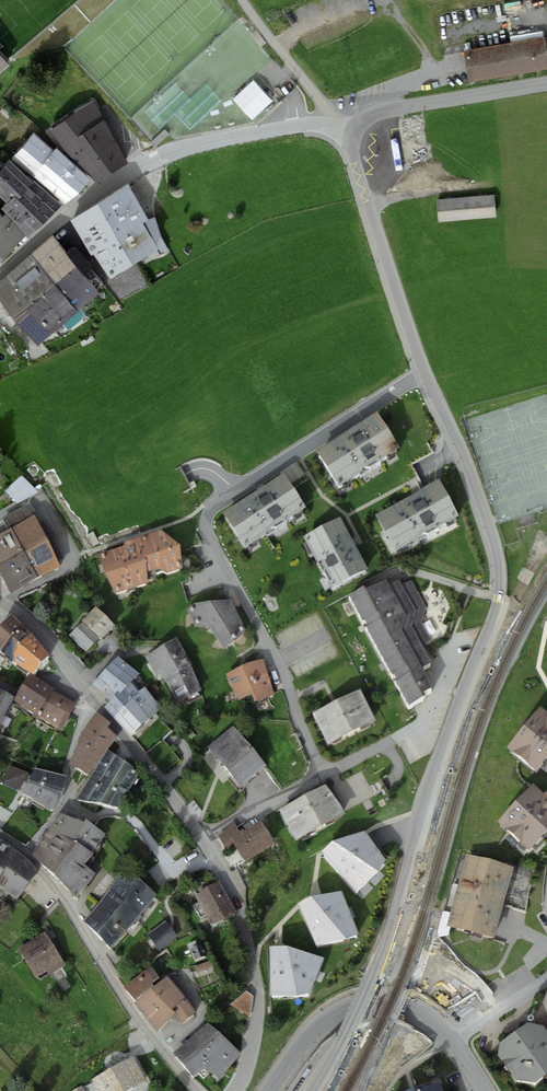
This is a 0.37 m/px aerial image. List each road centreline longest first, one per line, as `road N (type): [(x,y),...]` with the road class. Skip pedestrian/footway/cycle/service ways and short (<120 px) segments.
road 1 (unclassified): [(425,371),(495,541),(499,599),(445,740),(377,966),(314,1090)]
road 2 (residential): [(425,371),(213,507),(206,520),(278,661),(324,775)]
road 3 (tertiary): [(0,272),(69,212),(163,155),(299,125),(352,126)]
road 4 (residential): [(0,836),(51,882),(141,1023),(196,1090)]
road 5 (residential): [(202,837),(45,639),(5,603)]
road 6 (residential): [(202,837),(235,900),(256,985),(254,1032),(236,1090)]
road 7 (unclassified): [(352,126),(353,153),(425,371)]
road 8 (residential): [(270,1090),(315,1029),(366,1001),(414,1008),(454,1039)]
road 9 (tertiary): [(352,126),(390,110),(546,84)]
road 10 (track): [(217,861),(178,871),(131,818),(94,816),(64,802)]
road 11 (residential): [(324,775),(202,837)]

